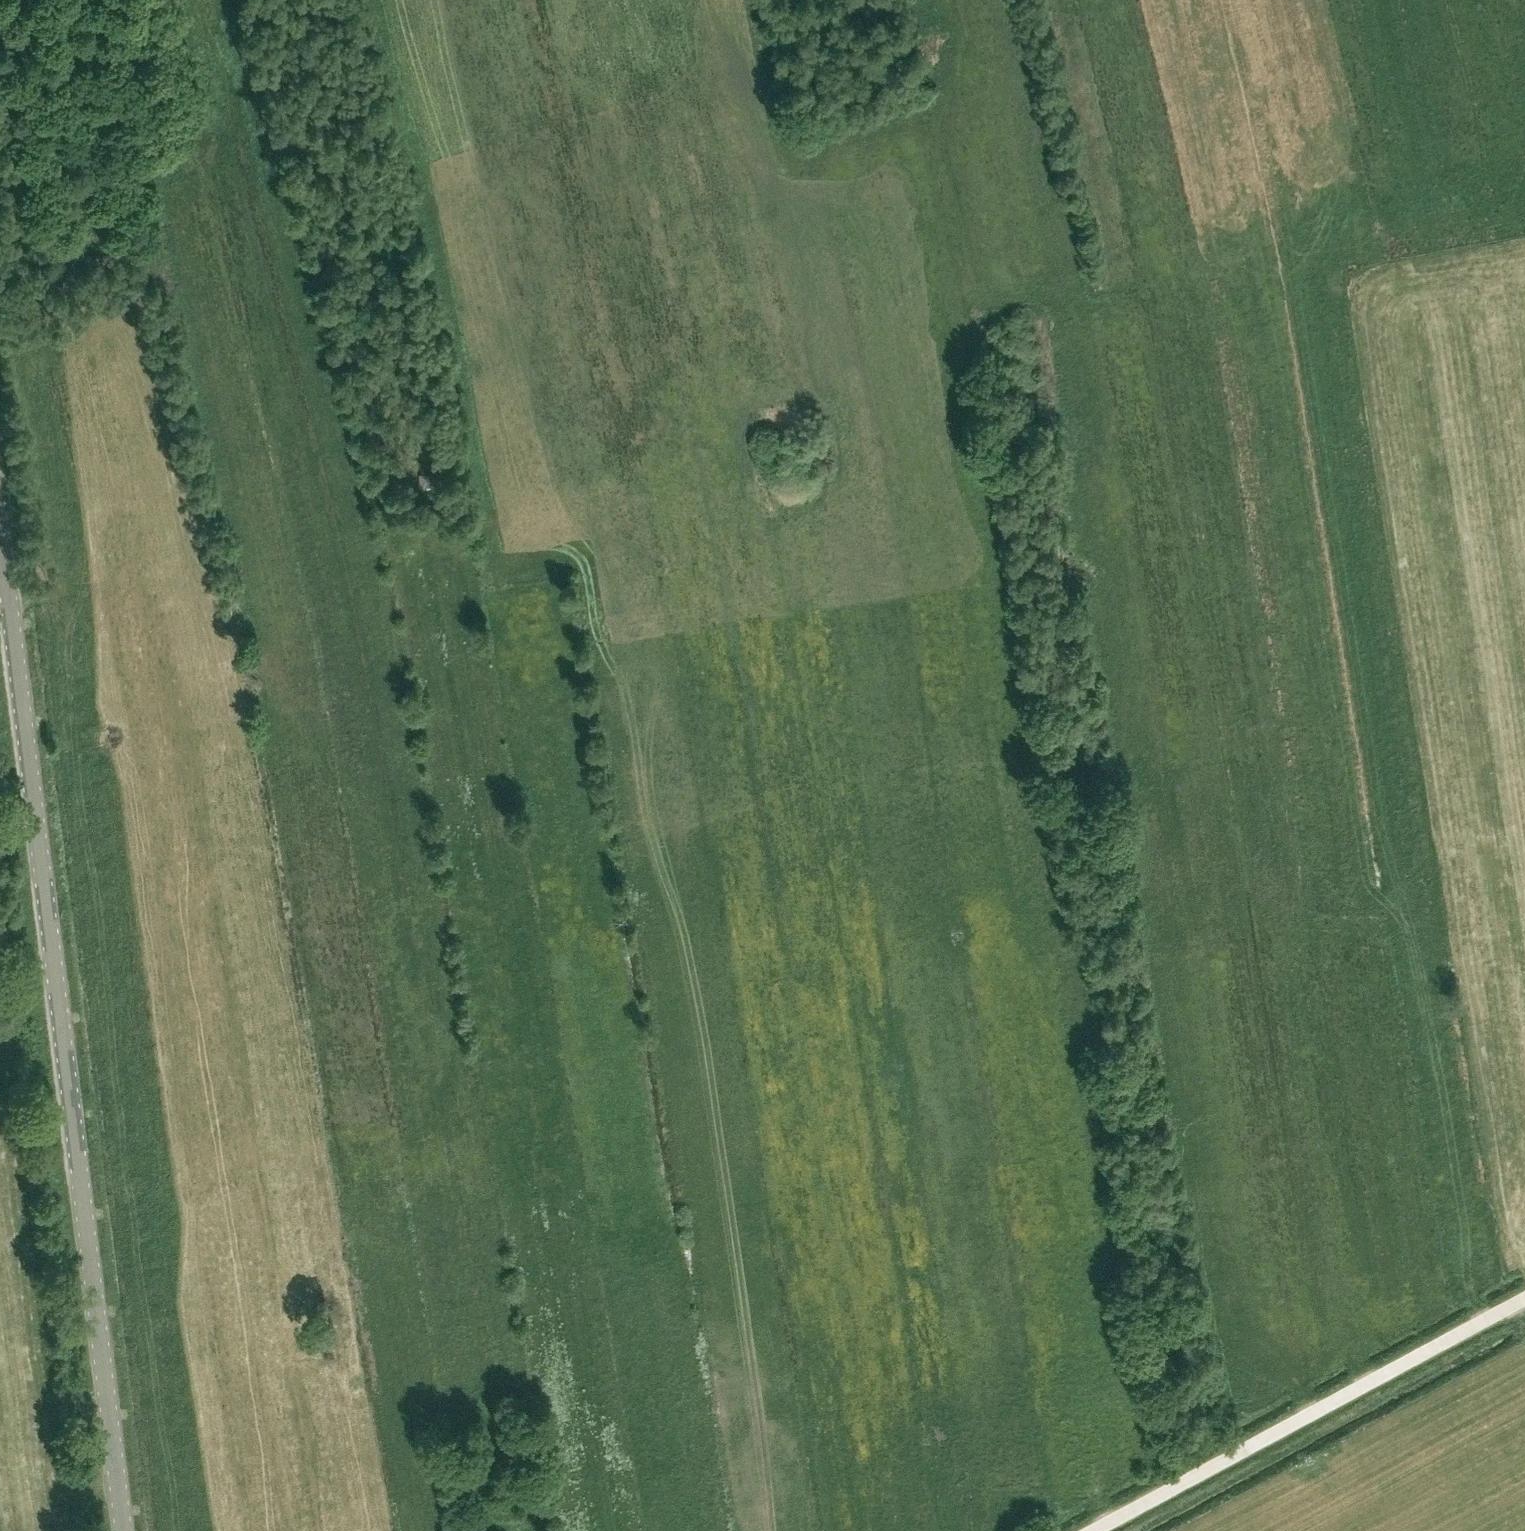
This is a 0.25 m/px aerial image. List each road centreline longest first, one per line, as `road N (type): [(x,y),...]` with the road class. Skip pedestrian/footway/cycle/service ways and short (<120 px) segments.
road 1 (unclassified): [(124,1530),(0,529)]
road 2 (unclassified): [(1093,1530),(1524,1298)]

